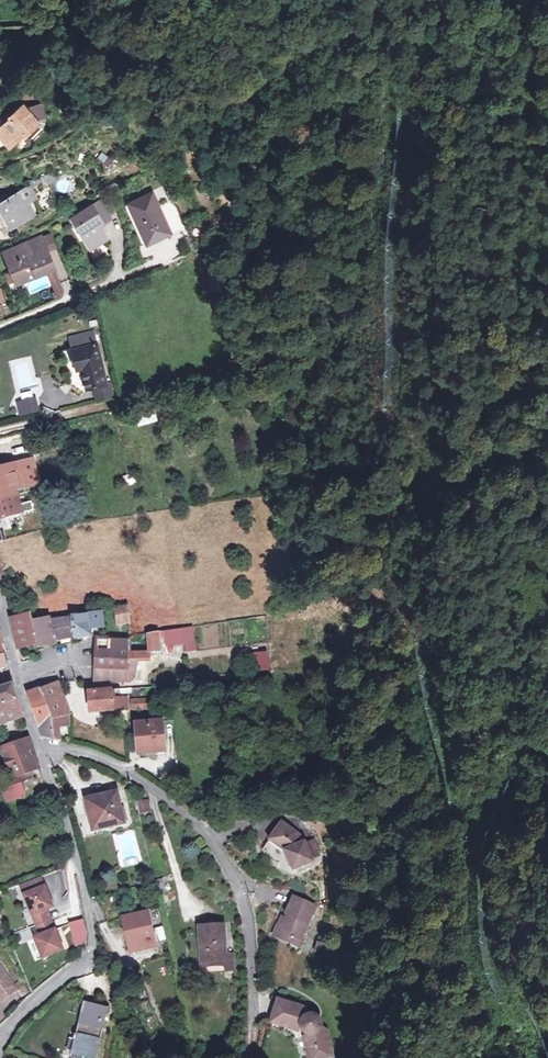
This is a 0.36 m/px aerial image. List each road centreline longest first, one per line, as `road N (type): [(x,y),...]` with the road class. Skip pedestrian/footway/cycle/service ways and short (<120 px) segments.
road 1 (unclassified): [(42,747),(94,754),(202,820),(248,912),(255,983),(245,1057)]
road 2 (residential): [(1,1057),(20,1016),(95,944),(77,852),(42,747)]

